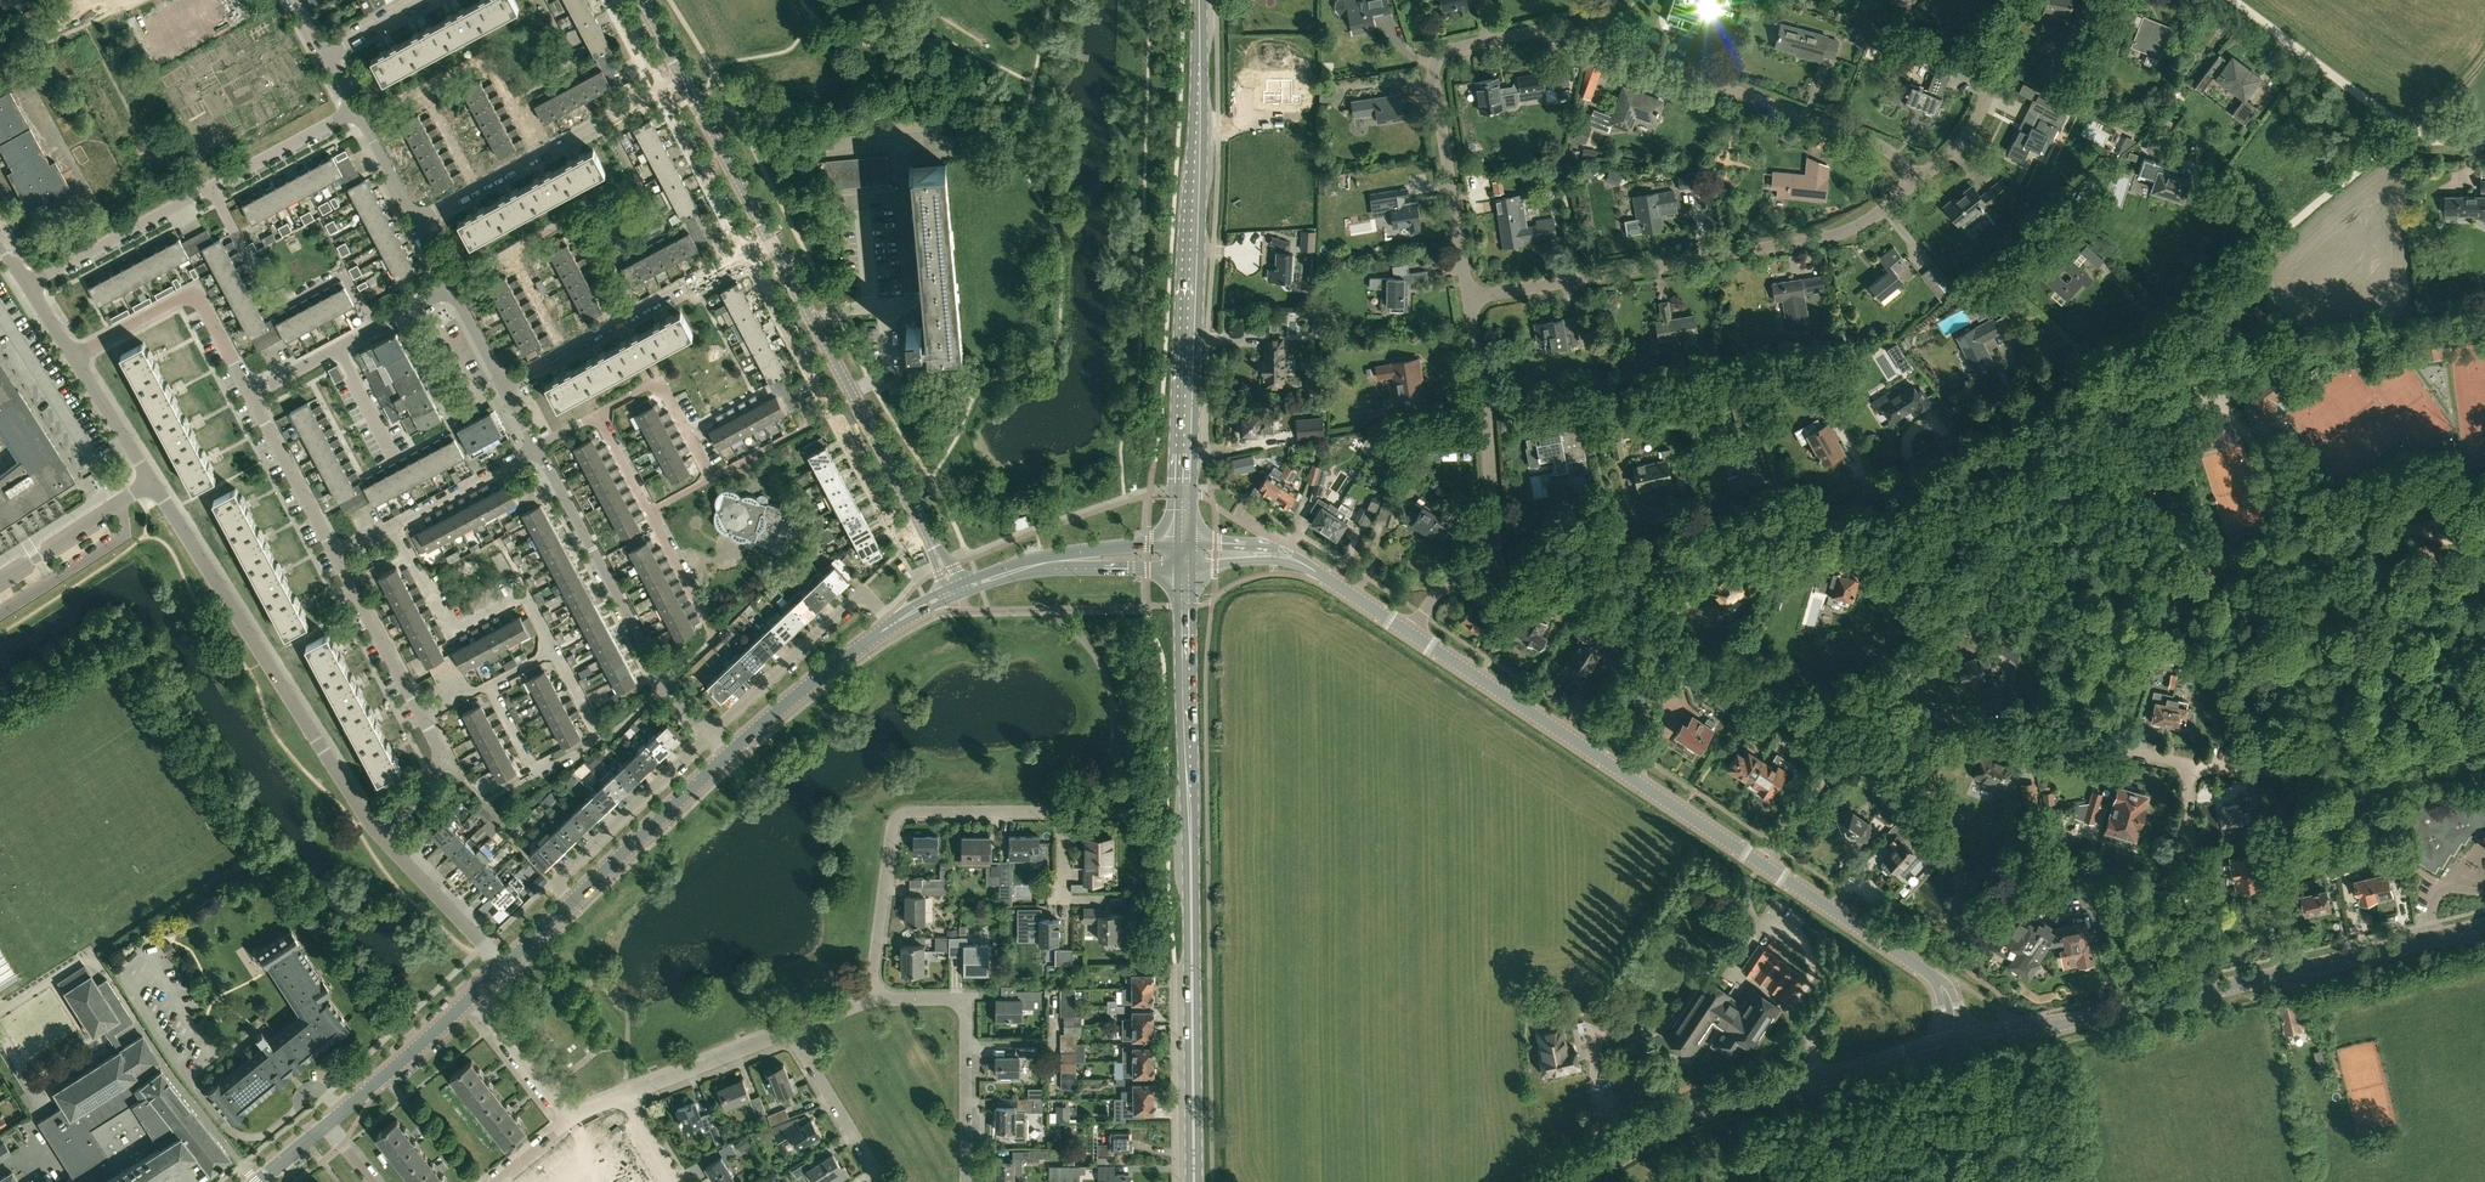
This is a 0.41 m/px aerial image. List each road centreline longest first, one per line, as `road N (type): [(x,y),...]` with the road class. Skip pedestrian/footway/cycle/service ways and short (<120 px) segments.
road 1 (residential): [(1500,580),(1692,549),(1813,518),(1885,490),(2048,387),(2075,379),(2132,397),(2165,359)]
road 2 (secondary): [(1193,1181),(1184,568)]
road 3 (residential): [(2199,993),(2201,893),(2186,808),(2190,766),(2000,721),(1877,708)]
road 4 (secondary): [(1183,542),(1199,0)]
road 5 (residential): [(1469,298),(1829,237),(1861,223),(1912,179)]
road 6 (track): [(2181,374),(2242,427),(2271,474),(2347,768)]
road 7 (tertiary): [(1409,632),(1762,863)]
road 8 (unclassified): [(380,837),(153,482)]
road 9 (residential): [(1469,298),(1436,59),(1451,48),(1535,30),(1573,31),(1602,42)]
road 10 (residential): [(867,998),(901,816),(1051,816),(1061,821),(1063,889)]
road 11 (track): [(1877,708),(2132,397)]
road 12 (residential): [(749,252),(892,525),(909,535),(926,532)]
road 13 (residential): [(1912,179),(1889,149),(1602,42)]
road 14 (track): [(2165,359),(2279,234),(2421,136)]
road 15 (tertiary): [(926,532),(771,241)]
road 16 (track): [(2190,766),(2297,774),(2484,762)]
road 17 (tertiary): [(2484,927),(2199,993)]
road 18 (residential): [(1500,580),(1469,298)]
road 19 (residential): [(375,327),(345,273),(276,309),(210,186)]
road 20 (residential): [(966,1181),(966,1007),(956,998),(867,998)]
road 21 (tertiary): [(1817,1076),(1674,1117),(1567,1181)]
road 22 (residential): [(664,688),(536,448)]
road 23 (residential): [(554,649),(527,597),(451,634),(393,525)]
road 24 (residential): [(649,511),(711,476),(660,381),(596,414)]
road 25 (residential): [(74,355),(195,295),(249,395)]
road 26 (residential): [(890,625),(859,596),(708,732)]
road 27 (residential): [(708,732),(555,878),(573,899)]
road 28 (residential): [(1817,1076),(1810,1035),(1792,1011),(1813,962),(1792,929),(1743,890),(1749,881)]
road 29 (track): [(2421,136),(2235,0)]
road 30 (tertiary): [(1183,542),(1044,556),(959,584)]
road 31 (tertiary): [(963,595),(1050,569),(1184,568)]
road 32 (residential): [(664,688),(717,638),(649,511)]
road 33 (tertiary): [(573,899),(730,753)]
road 34 (residential): [(25,285),(210,186)]
road 35 (tertiary): [(730,753),(890,625)]
road 36 (tertiary): [(1762,863),(1931,972)]
road 37 (residential): [(1762,863),(1877,708)]
road 38 (tertiary): [(327,1124),(470,997)]
road 39 (tertiary): [(771,241),(679,75)]
road 40 (residential): [(663,88),(749,252)]
road 41 (residential): [(338,555),(249,395)]
road 42 (residential): [(539,154),(485,55),(424,87)]
road 43 (residential): [(623,318),(569,218),(509,250)]
road 44 (residential): [(0,614),(125,534),(121,502)]
road 45 (residential): [(623,1095),(791,1029)]
road 46 (residential): [(420,713),(338,555)]
road 47 (unclassified): [(501,967),(380,837)]
road 48 (residential): [(878,1181),(791,1029)]
road 49 (residential): [(490,683),(537,773),(599,739)]
road 50 (residential): [(210,186),(355,108)]
road 51 (residential): [(393,525),(536,448)]
road 52 (residential): [(572,1117),(470,997)]
road 53 (tertiary): [(1277,553),(1409,632)]
road 54 (residential): [(380,837),(442,759),(420,713)]
road 55 (residential): [(153,482),(74,355)]
road 56 (tertiary): [(2199,993),(2058,1025)]
road 57 (residential): [(0,579),(121,502)]
road 58 (residential): [(623,318),(749,252)]
road 59 (residential): [(539,154),(663,88)]
road 60 (residential): [(394,456),(337,347)]
road 61 (residential): [(1912,179),(1962,143),(1990,90)]

